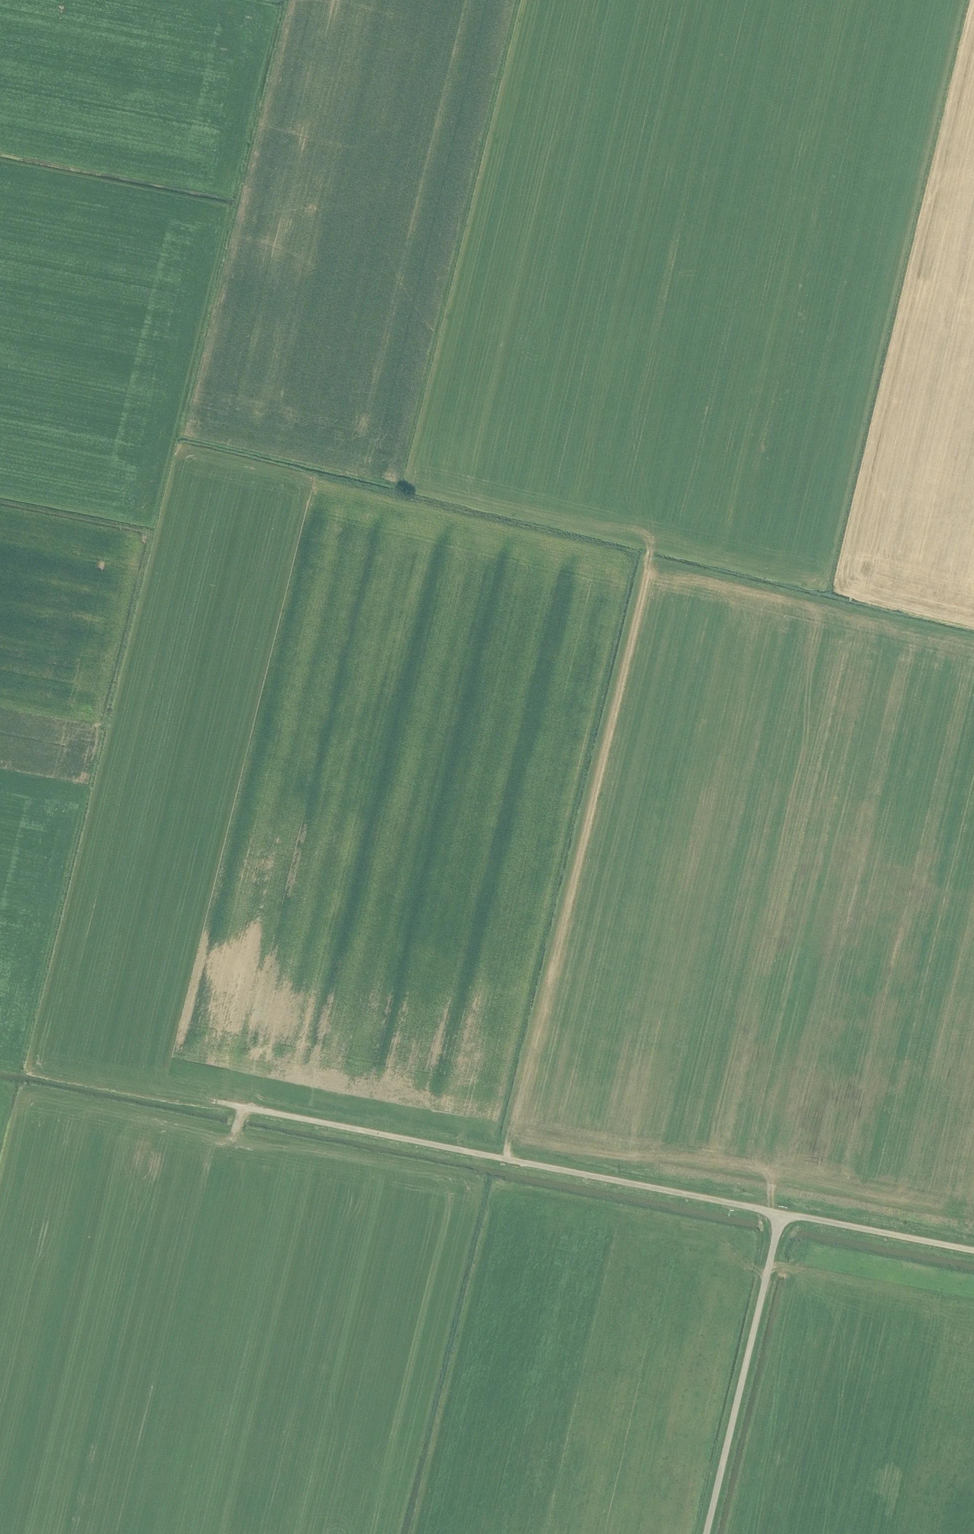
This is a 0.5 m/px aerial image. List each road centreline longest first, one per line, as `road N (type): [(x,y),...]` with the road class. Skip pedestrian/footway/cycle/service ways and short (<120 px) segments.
road 1 (unclassified): [(780,1217),(225,1107)]
road 2 (unclassified): [(709,1533),(780,1217)]
road 3 (unclassified): [(973,1255),(780,1217)]

